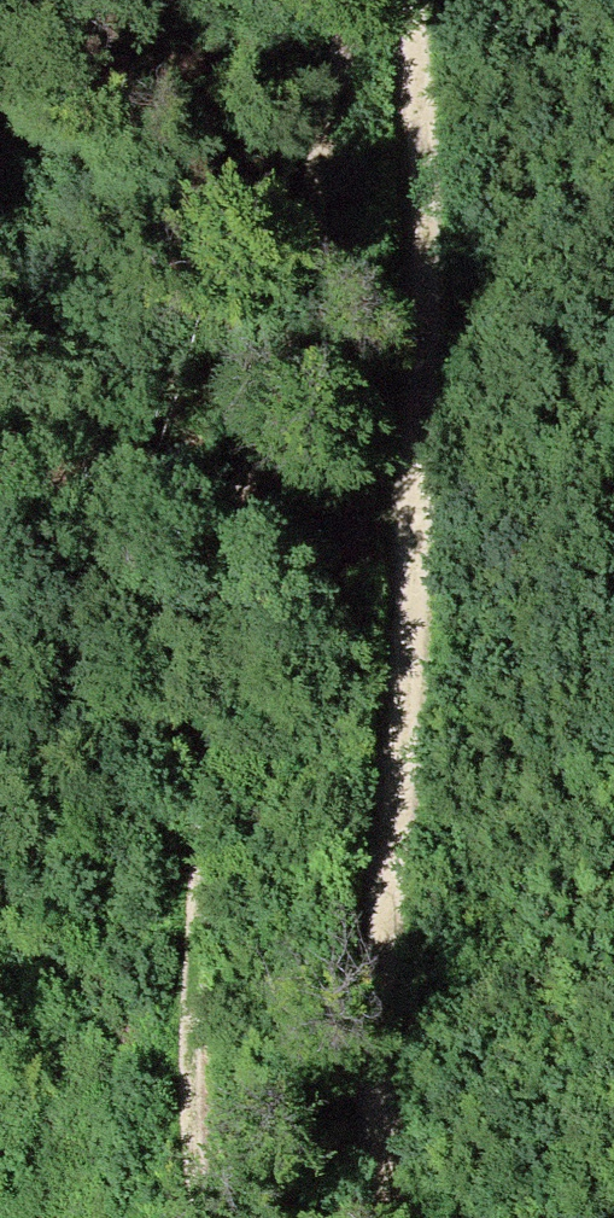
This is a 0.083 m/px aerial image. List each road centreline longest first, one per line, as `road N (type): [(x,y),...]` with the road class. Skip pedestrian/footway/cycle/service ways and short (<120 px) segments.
road 1 (track): [(357,0),(270,351),(222,620),(189,867),(175,1107),(191,1217)]
road 2 (track): [(408,0),(427,246),(416,619),(375,1077),(400,1217)]

